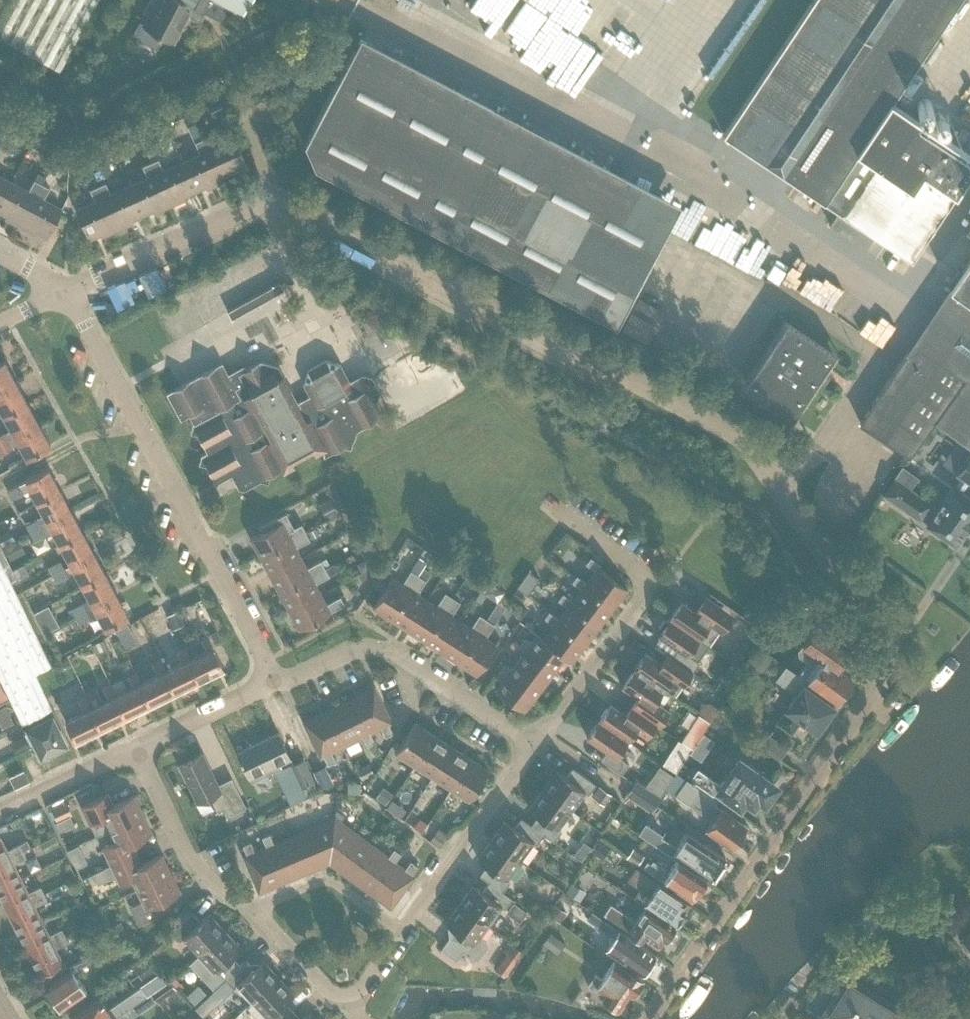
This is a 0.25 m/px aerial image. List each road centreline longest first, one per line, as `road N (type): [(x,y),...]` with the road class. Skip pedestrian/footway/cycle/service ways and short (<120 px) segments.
road 1 (residential): [(65,292),(273,196),(726,430),(774,481)]
road 2 (residential): [(649,1018),(883,683),(891,659),(885,638),(774,481)]
road 3 (residential): [(274,680),(65,292)]
road 4 (residential): [(534,742),(655,584),(554,506)]
road 5 (residential): [(534,742),(394,652),(359,648),(274,680)]
road 6 (residential): [(405,931),(534,742)]
road 7 (residential): [(244,924),(194,882),(136,747)]
road 8 (residential): [(405,931),(329,879),(267,901),(244,924)]
road 9 (residential): [(274,680),(136,747)]
road 10 (residential): [(136,747),(0,813)]
road 11 (residential): [(345,1008),(244,924)]

